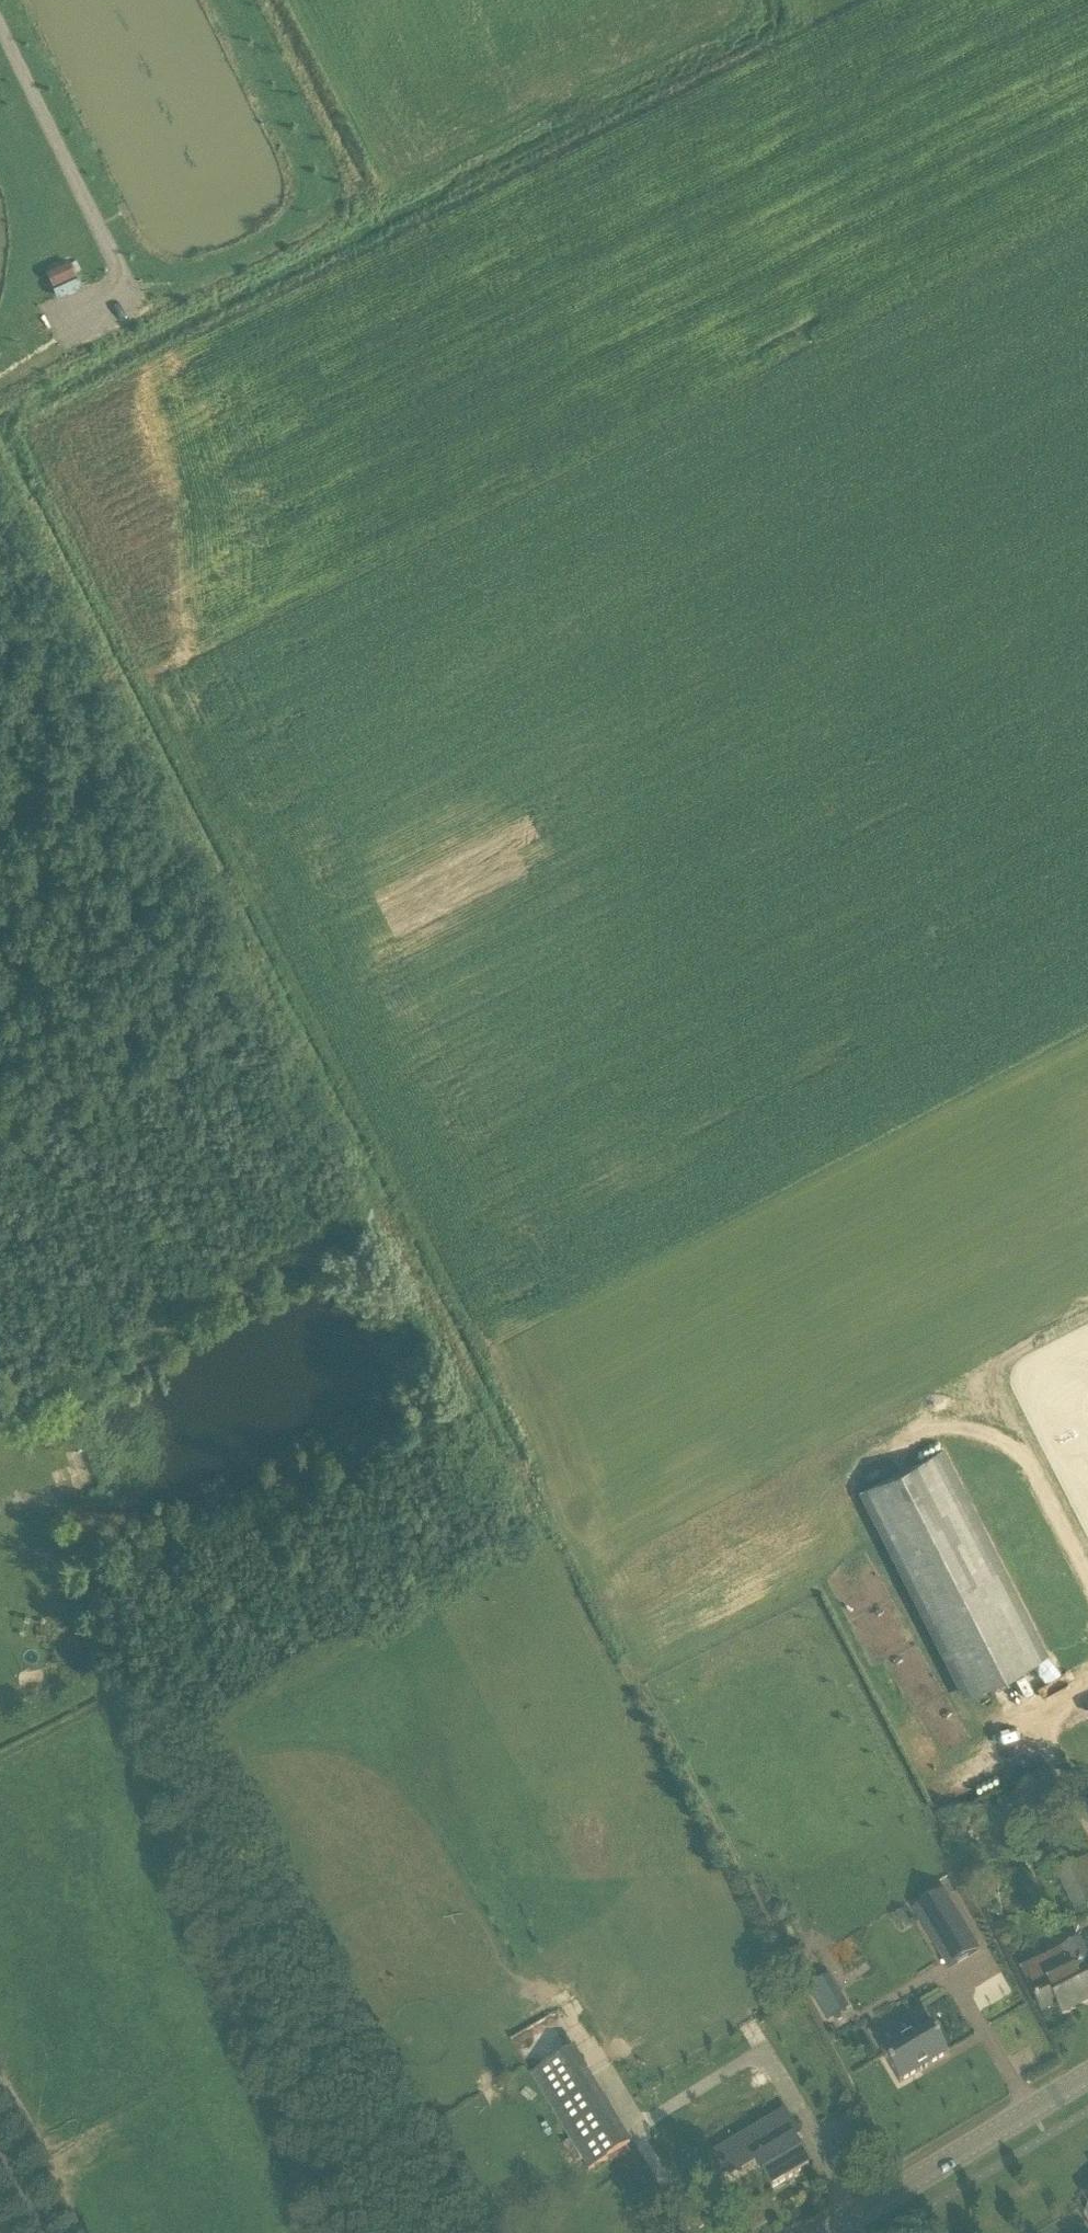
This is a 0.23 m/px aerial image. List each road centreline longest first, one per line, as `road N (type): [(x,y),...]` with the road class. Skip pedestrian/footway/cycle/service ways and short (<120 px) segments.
road 1 (tertiary): [(830,2232),(1087,2078)]

